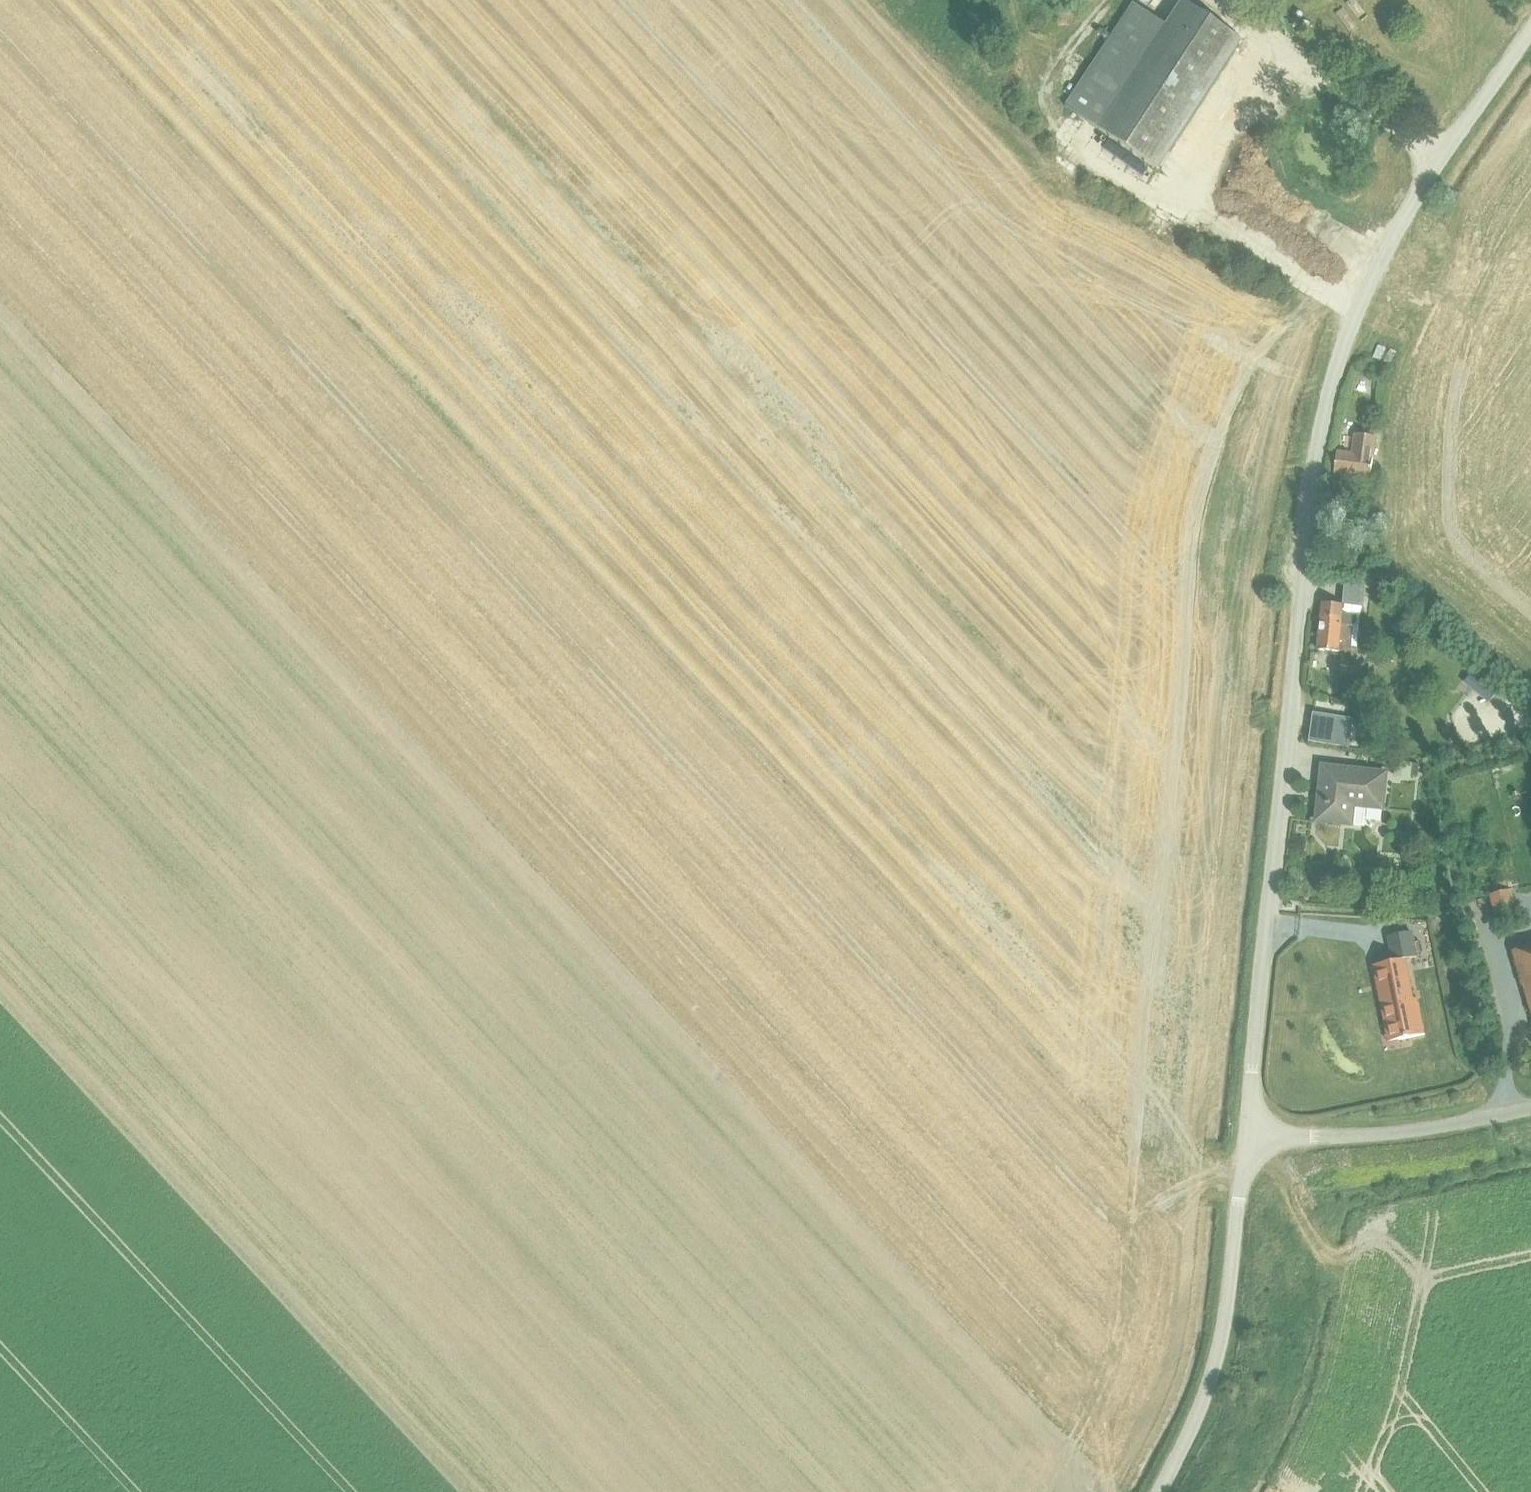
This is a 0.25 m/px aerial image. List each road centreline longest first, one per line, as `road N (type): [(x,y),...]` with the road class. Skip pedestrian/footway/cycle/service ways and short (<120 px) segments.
road 1 (unclassified): [(1245,1138),(1317,447),(1332,382),(1407,210),(1530,28)]
road 2 (unclassified): [(1245,1138),(1217,1359),(1159,1491)]
road 3 (unclassified): [(1530,1108),(1353,1137),(1245,1138)]

